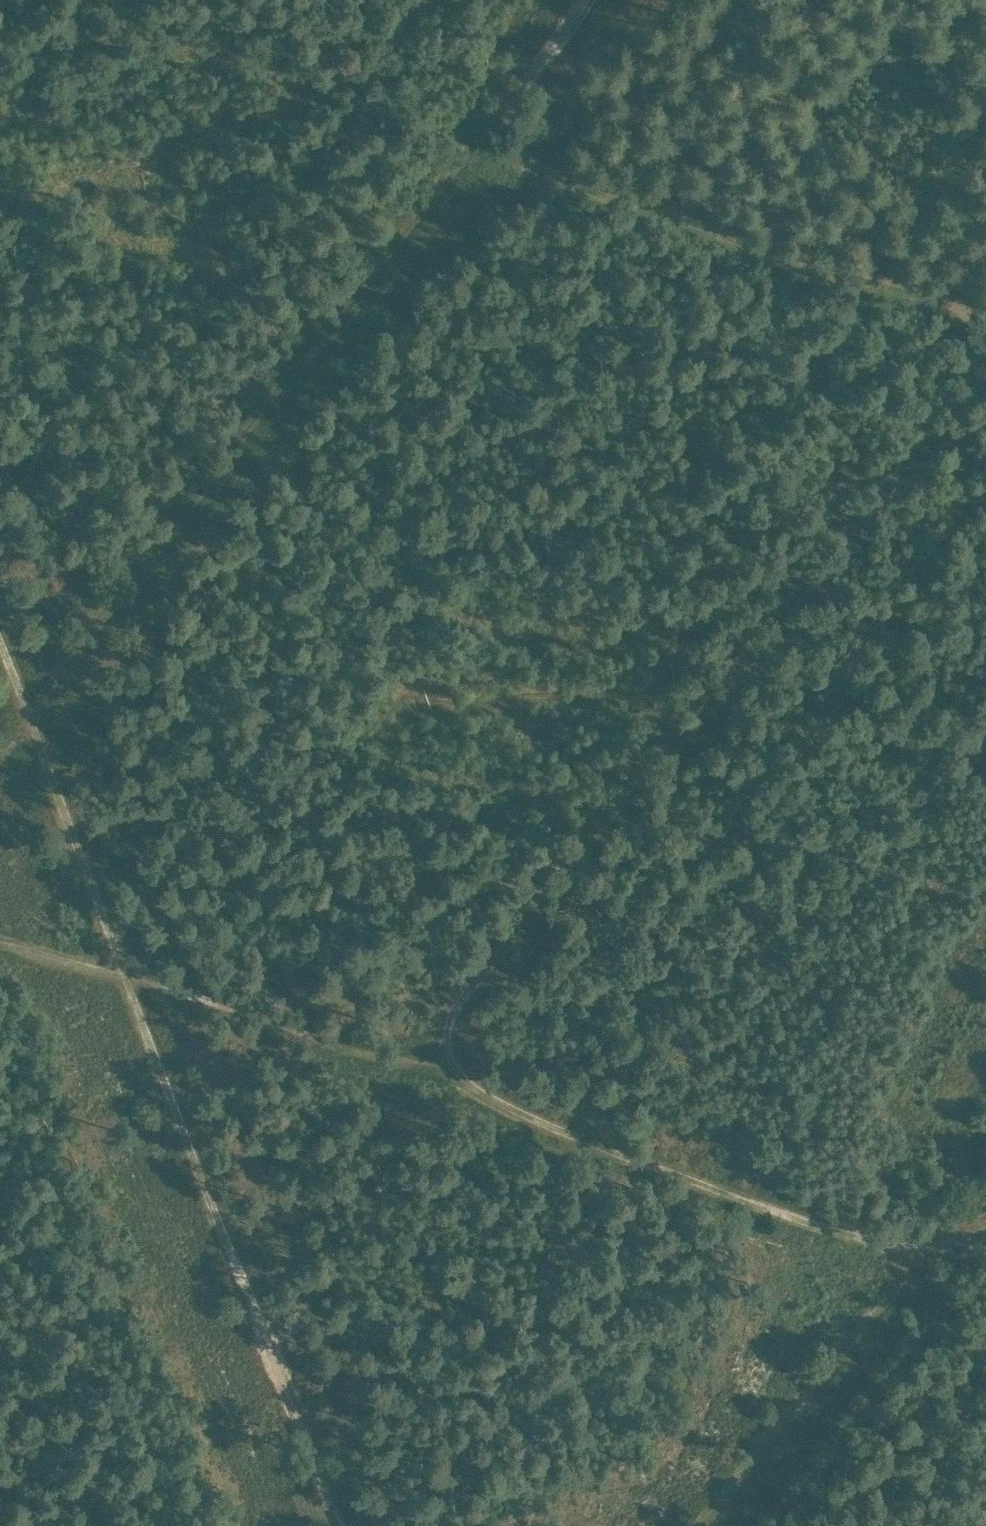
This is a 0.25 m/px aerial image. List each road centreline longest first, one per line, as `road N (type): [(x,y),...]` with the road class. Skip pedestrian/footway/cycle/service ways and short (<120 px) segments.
road 1 (track): [(985,342),(409,1073)]
road 2 (track): [(485,141),(30,716)]
road 3 (track): [(409,1073),(573,1139),(917,1251)]
road 4 (track): [(485,141),(572,190),(985,313)]
road 5 (track): [(409,1073),(0,942)]
road 6 (track): [(917,1251),(917,1262),(707,1525)]
road 7 (track): [(592,0),(485,141)]

